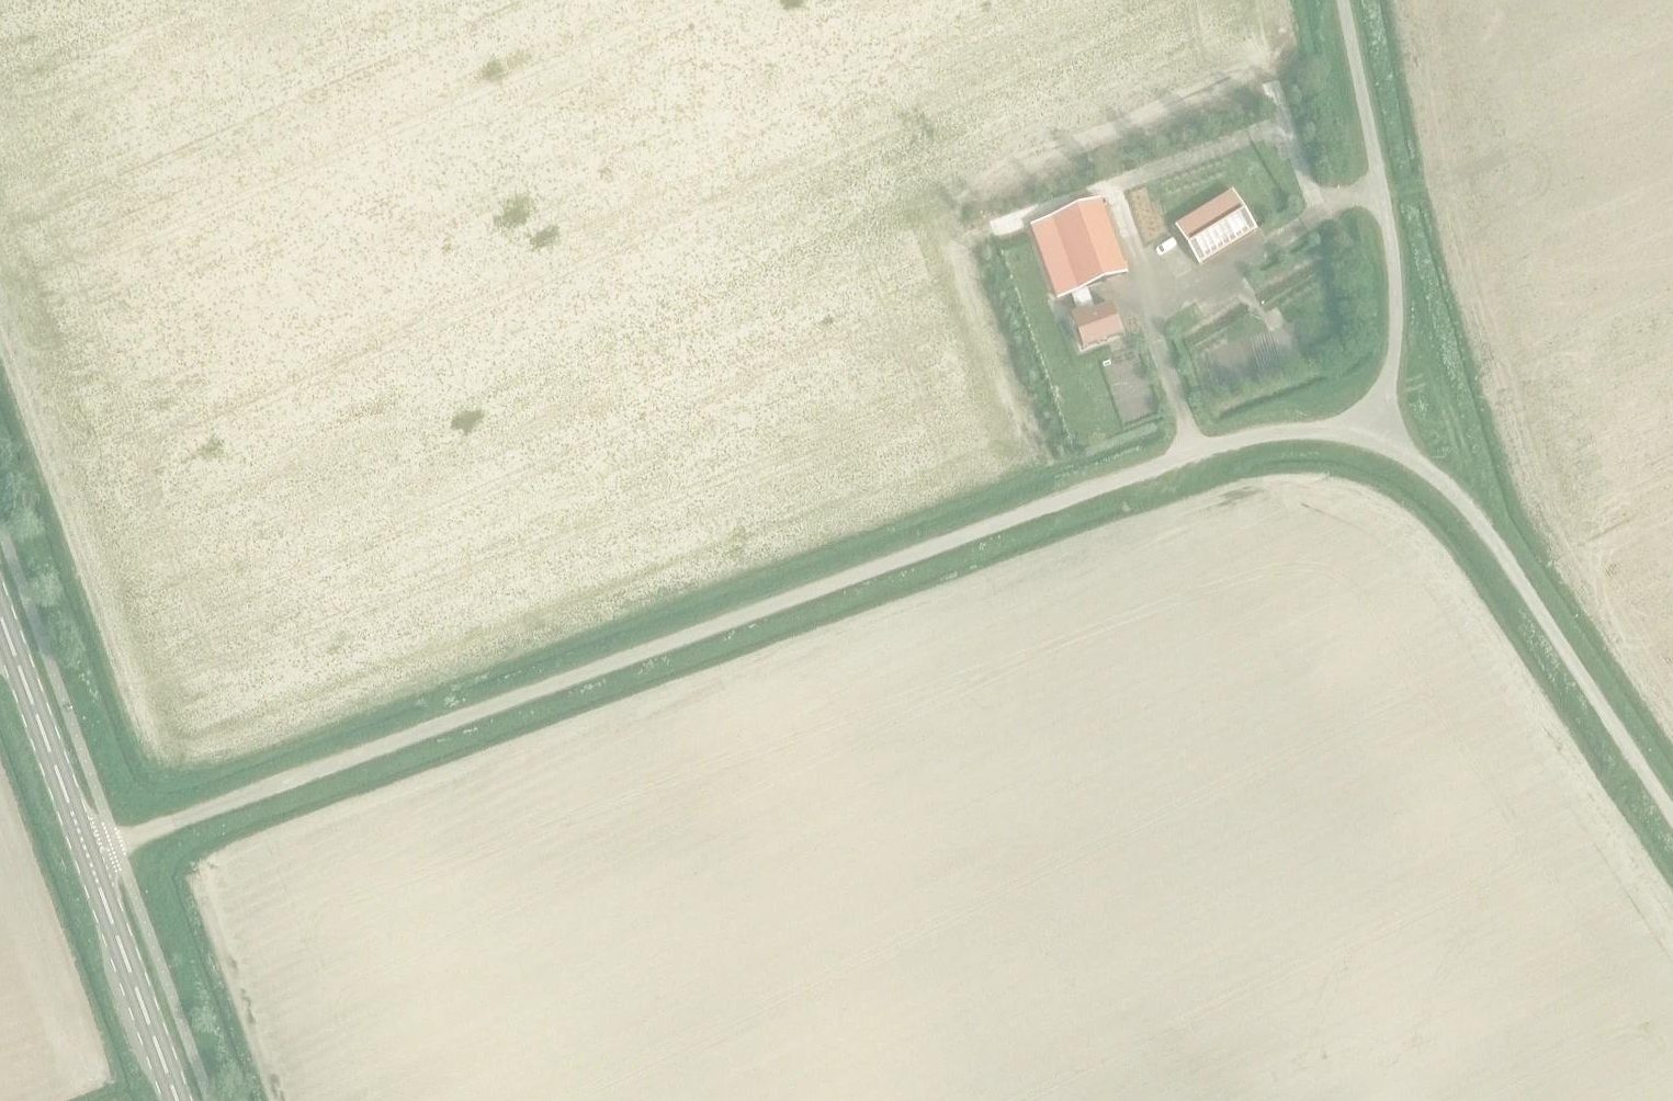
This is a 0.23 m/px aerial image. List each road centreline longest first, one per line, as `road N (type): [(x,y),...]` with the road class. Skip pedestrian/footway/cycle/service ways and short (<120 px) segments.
road 1 (unclassified): [(87,853),(1204,452),(1284,432),(1325,432)]
road 2 (unclassified): [(1408,457),(1452,493),(1672,820)]
road 3 (unclassified): [(1387,384),(1394,246),(1344,0)]
road 4 (secondary): [(178,1100),(87,853)]
road 5 (secondary): [(87,853),(0,610)]

